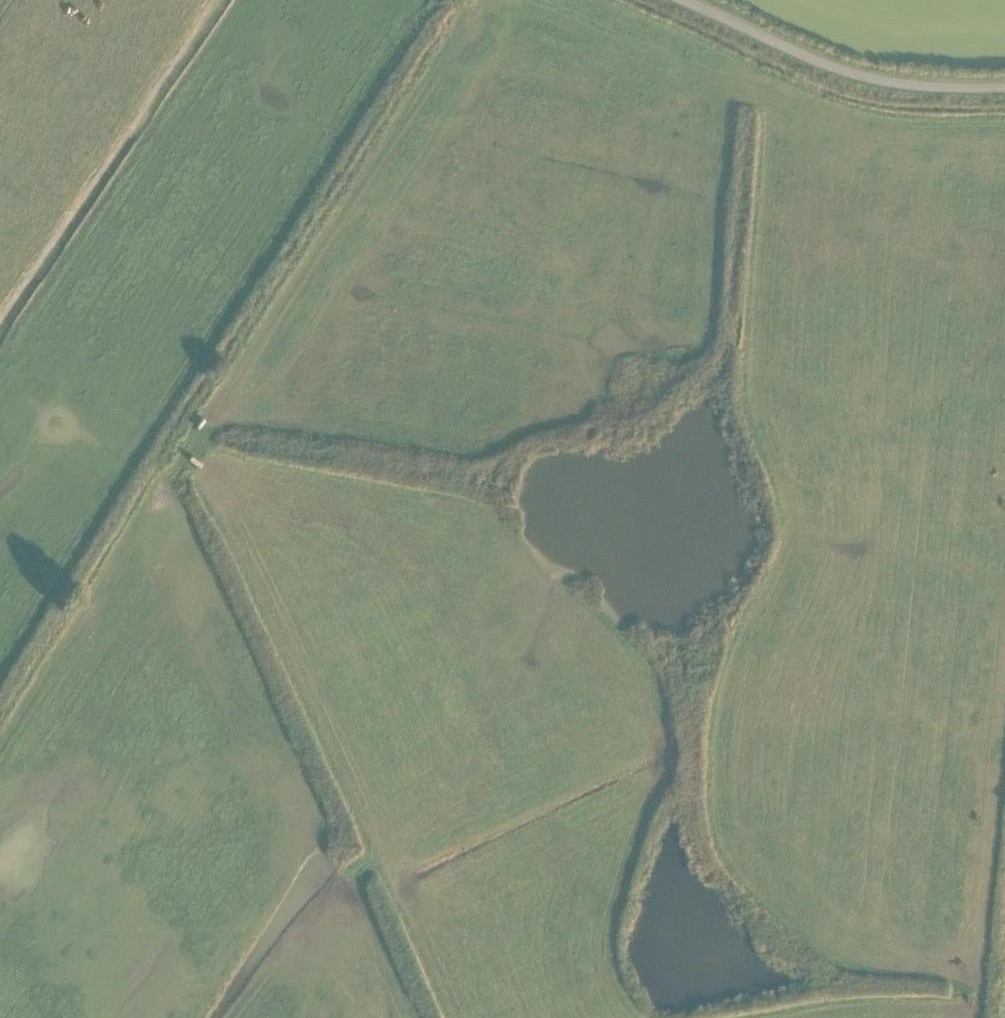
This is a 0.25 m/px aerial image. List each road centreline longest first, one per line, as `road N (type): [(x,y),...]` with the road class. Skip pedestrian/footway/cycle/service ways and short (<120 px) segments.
road 1 (unclassified): [(1004,87),(885,82),(831,67),(679,0)]

